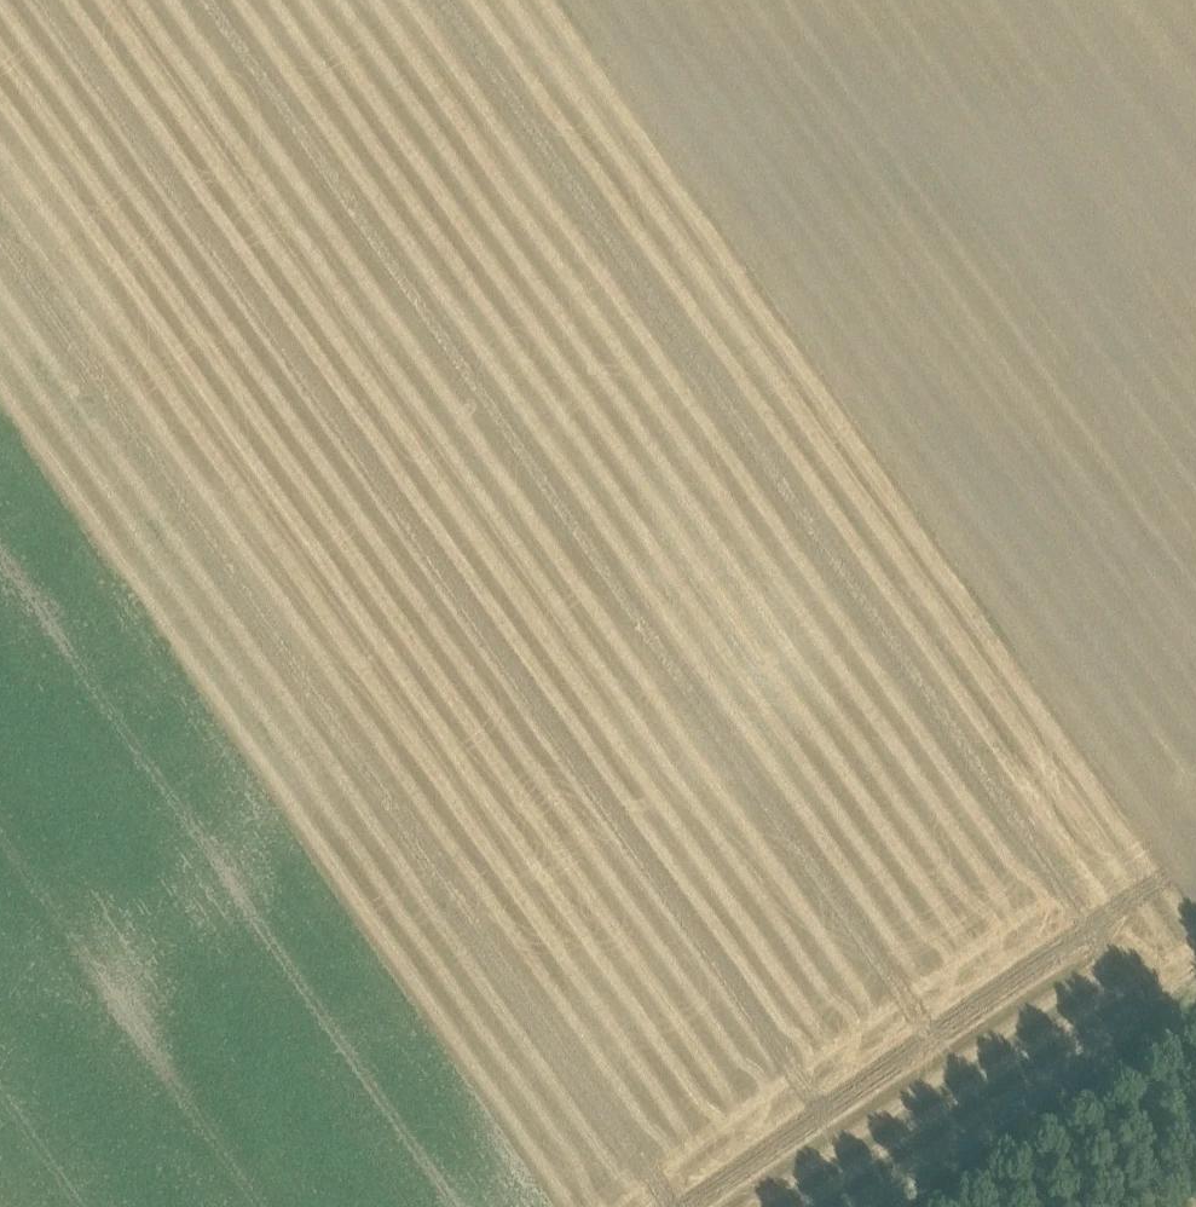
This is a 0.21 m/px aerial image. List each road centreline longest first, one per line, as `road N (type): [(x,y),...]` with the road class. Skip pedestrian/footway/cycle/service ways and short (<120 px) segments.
road 1 (track): [(1195,1040),(957,1206)]

